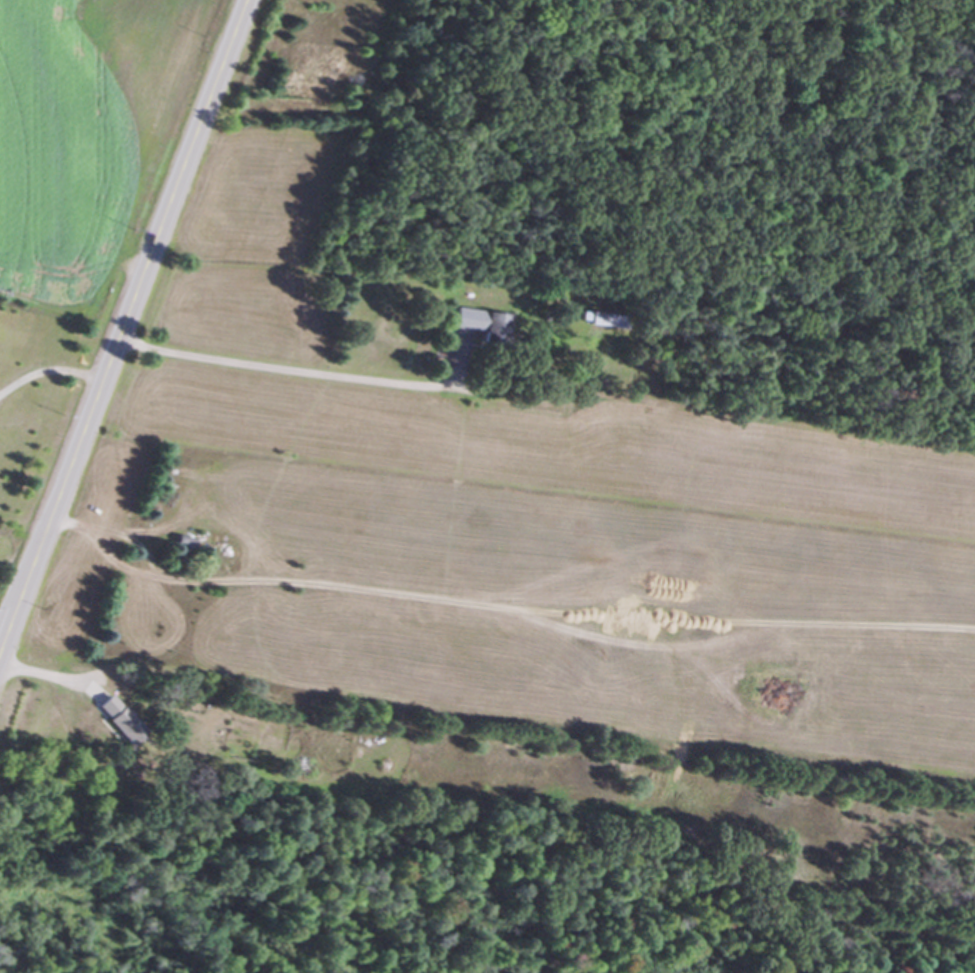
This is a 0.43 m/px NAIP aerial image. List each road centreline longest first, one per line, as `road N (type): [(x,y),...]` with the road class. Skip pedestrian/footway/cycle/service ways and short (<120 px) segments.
road 1 (secondary): [(242,0),(0,645)]

